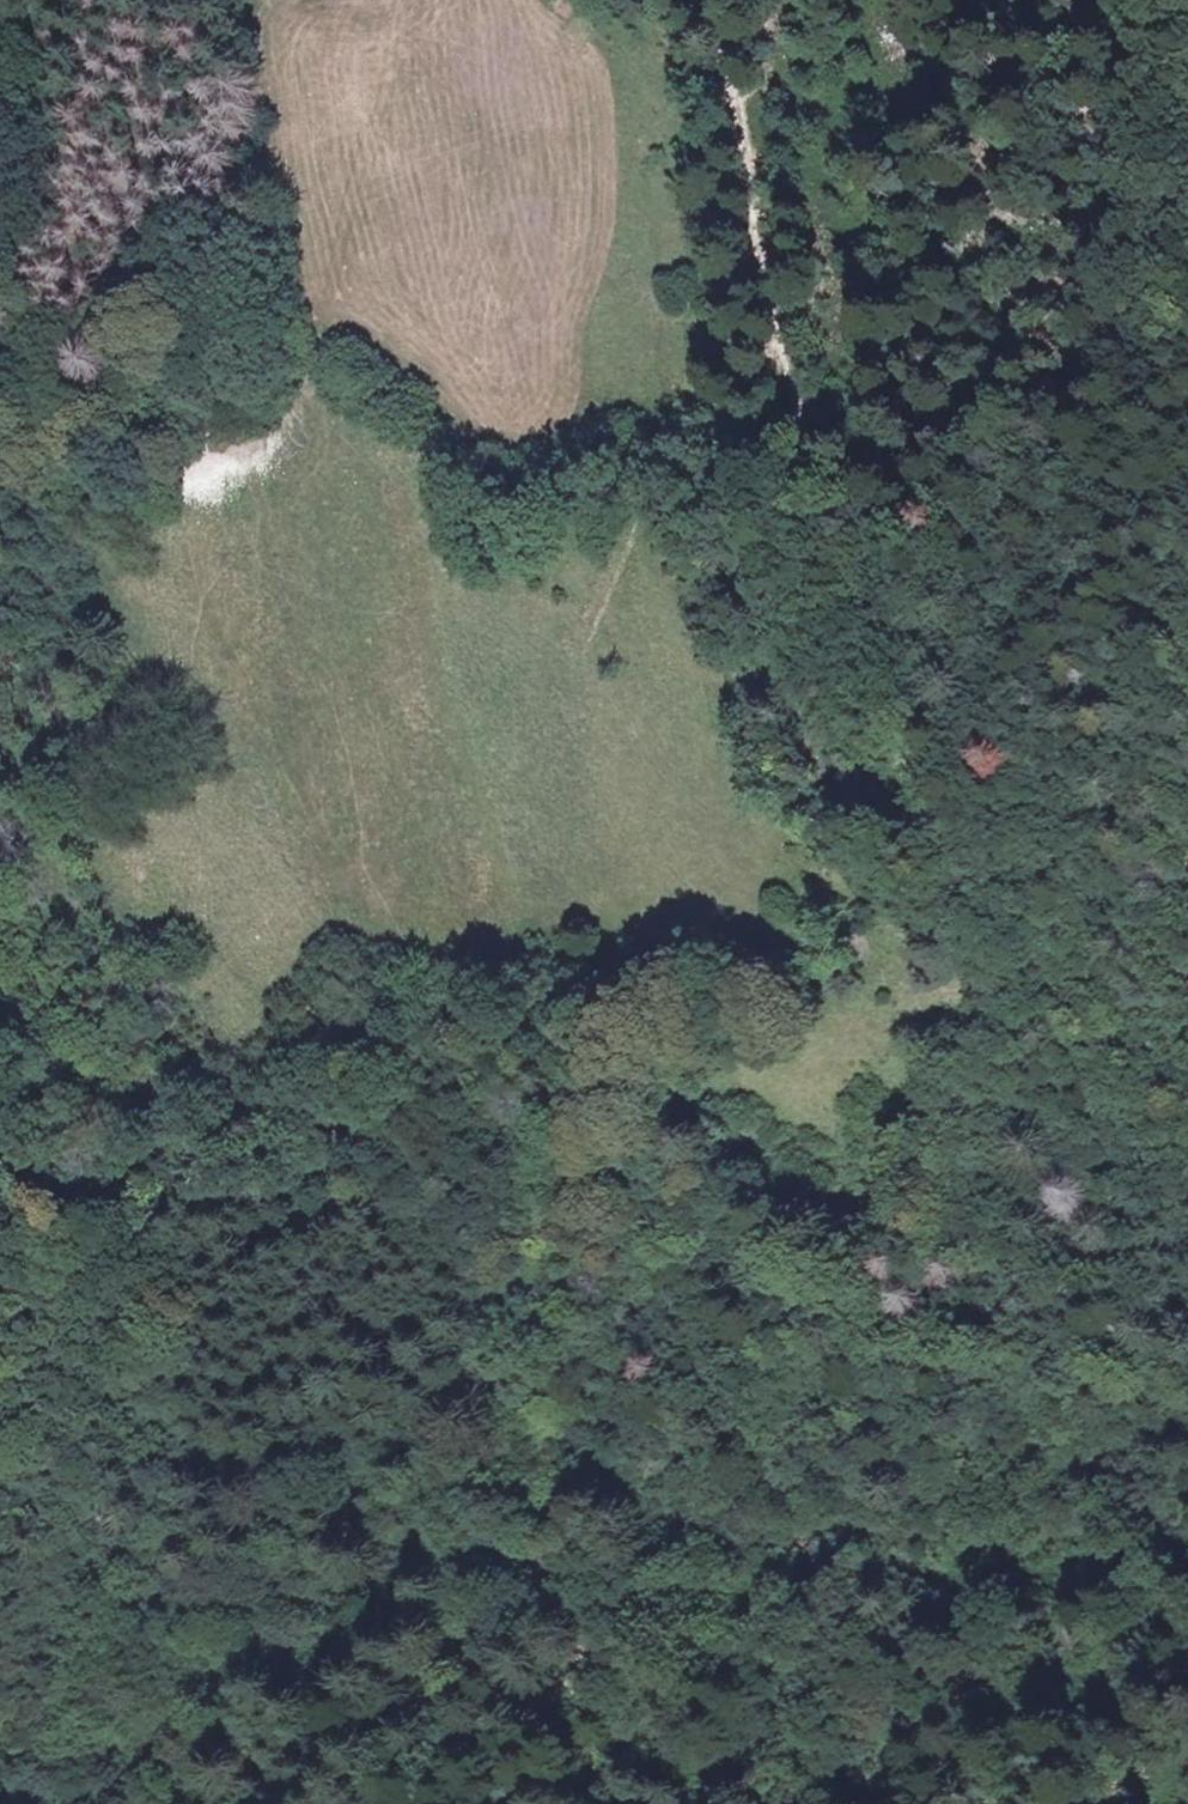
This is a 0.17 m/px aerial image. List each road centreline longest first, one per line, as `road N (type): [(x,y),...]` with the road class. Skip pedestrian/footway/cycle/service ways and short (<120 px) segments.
road 1 (track): [(722,0),(733,24),(739,188),(804,422),(944,833),(1101,1002),(1187,1046)]

